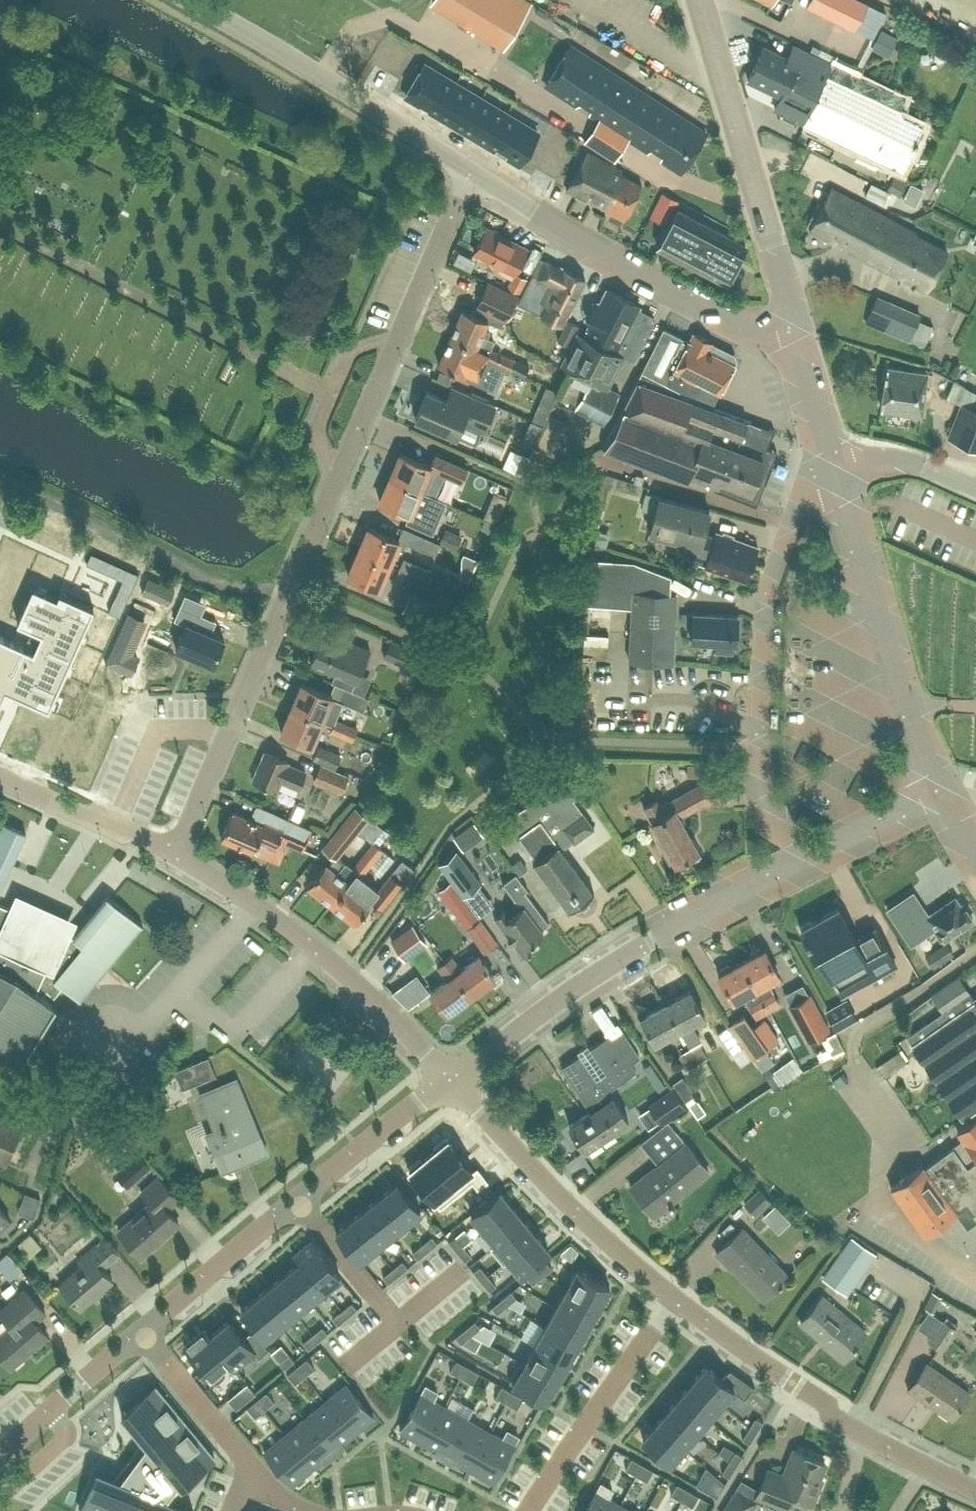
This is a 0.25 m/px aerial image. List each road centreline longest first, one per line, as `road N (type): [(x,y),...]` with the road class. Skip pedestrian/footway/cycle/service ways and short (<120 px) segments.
road 1 (unclassified): [(176,852),(472,170)]
road 2 (unclassified): [(815,855),(757,817),(756,745),(767,592),(800,493),(834,464)]
road 3 (unclassified): [(456,1074),(647,941),(815,855)]
road 4 (unclassified): [(147,1334),(456,1074)]
road 5 (unclassified): [(791,319),(747,327),(472,170)]
road 6 (residential): [(456,1074),(331,958),(176,852)]
road 7 (tertiary): [(945,785),(834,464)]
road 8 (tertiary): [(791,319),(700,0)]
road 9 (unclassified): [(472,170),(193,0)]
road 10 (residential): [(670,1301),(590,1226),(456,1074)]
road 11 (residential): [(530,1510),(670,1301)]
road 12 (residential): [(147,1334),(254,1473),(307,1510)]
road 13 (residential): [(862,1431),(670,1301)]
road 14 (unclassified): [(176,852),(0,776)]
road 15 (tertiary): [(834,464),(791,319)]
road 16 (unclassified): [(815,855),(945,785)]
road 17 (tertiary): [(975,487),(898,456),(834,464)]
road 18 (unclassified): [(0,1497),(61,1443),(56,1403)]

